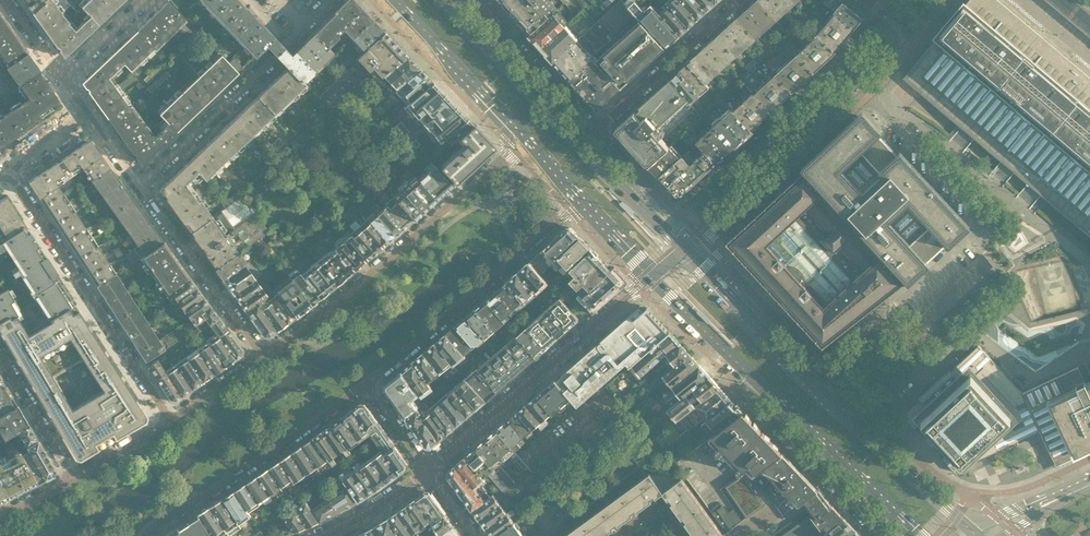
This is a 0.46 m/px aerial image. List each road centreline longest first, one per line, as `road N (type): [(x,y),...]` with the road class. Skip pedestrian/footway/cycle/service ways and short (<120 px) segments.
road 1 (residential): [(863,97),(987,227),(816,386)]
road 2 (residential): [(520,140),(262,356)]
road 3 (residential): [(0,176),(15,183),(169,420)]
road 4 (residential): [(651,277),(428,471)]
road 5 (residential): [(364,382),(575,199)]
road 6 (secondary): [(634,198),(441,0)]
road 7 (residential): [(148,535),(364,382)]
road 8 (secondary): [(749,374),(918,535)]
road 9 (residential): [(303,25),(140,188)]
road 10 (residential): [(705,241),(863,97)]
road 11 (secondary): [(972,532),(816,386)]
road 12 (residential): [(749,374),(756,403),(882,535)]
road 13 (residential): [(262,356),(140,188)]
road 14 (residential): [(594,131),(741,0)]
road 15 (secondary): [(388,0),(520,140)]
road 16 (secondary): [(816,386),(687,252)]
road 17 (residential): [(594,131),(472,0)]
road 18 (residential): [(0,353),(72,479)]
road 19 (secondary): [(651,277),(749,374)]
road 20 (residential): [(140,188),(64,79)]
road 21 (residential): [(428,471),(324,535)]

